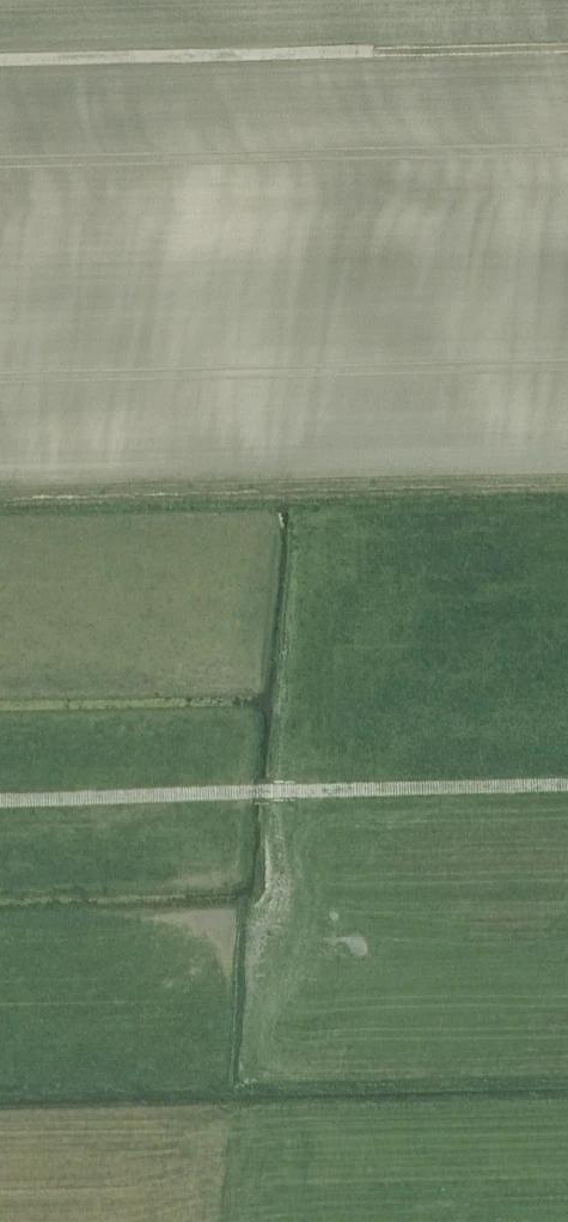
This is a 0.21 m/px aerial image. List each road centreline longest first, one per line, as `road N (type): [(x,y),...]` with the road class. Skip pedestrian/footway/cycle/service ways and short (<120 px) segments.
road 1 (track): [(0,64),(567,53)]
road 2 (track): [(567,791),(0,801)]

